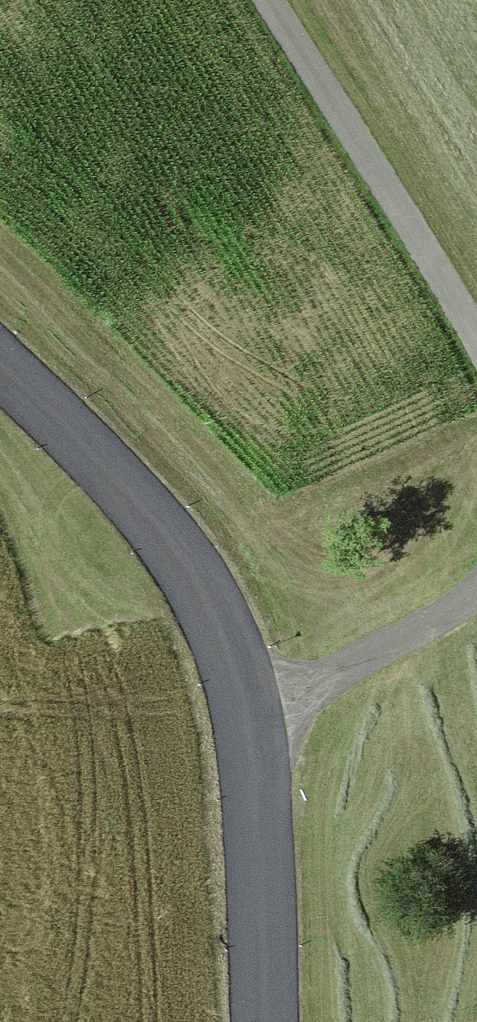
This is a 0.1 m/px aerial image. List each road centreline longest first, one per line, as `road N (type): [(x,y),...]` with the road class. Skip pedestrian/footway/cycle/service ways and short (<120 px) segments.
road 1 (secondary): [(258,1021),(244,737),(224,654),(158,540),(0,375)]
road 2 (track): [(476,350),(258,0)]
road 3 (track): [(244,737),(476,596)]

